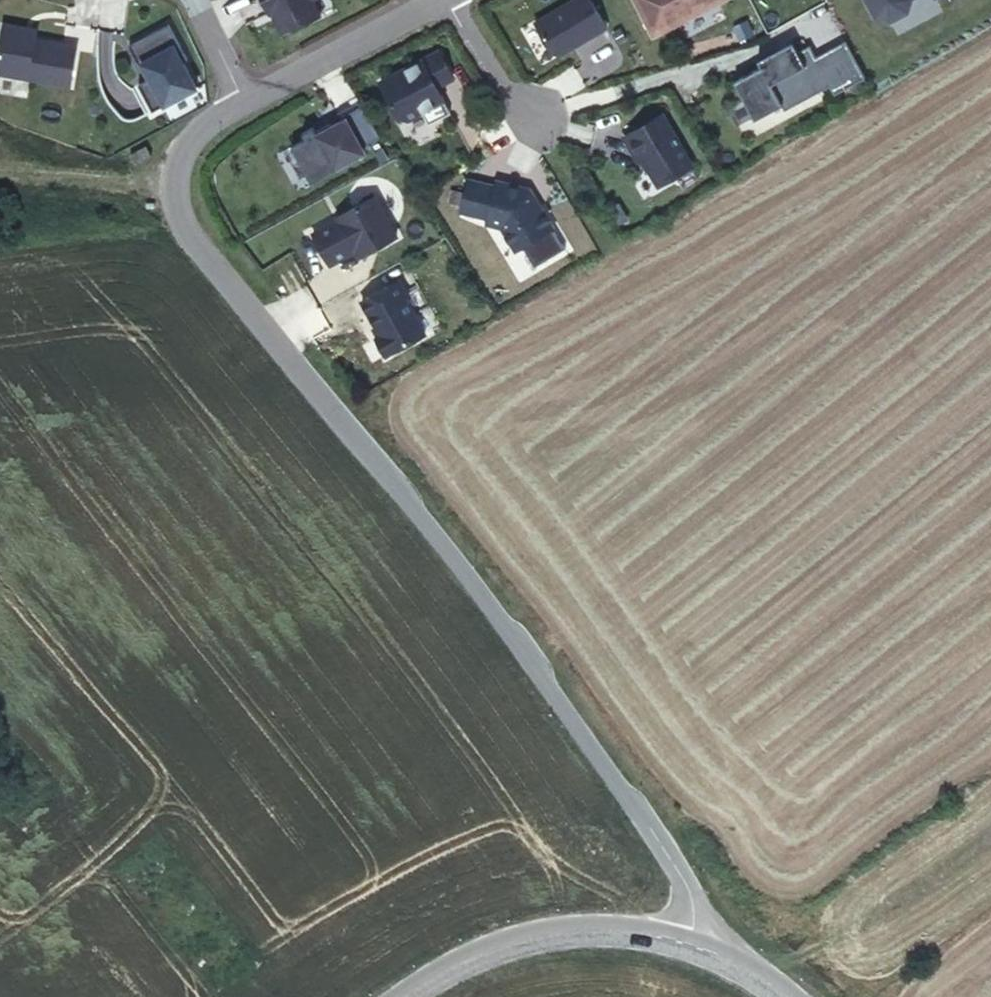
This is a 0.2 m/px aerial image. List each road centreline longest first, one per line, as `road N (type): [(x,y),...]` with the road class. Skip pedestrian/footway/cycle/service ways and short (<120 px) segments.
road 1 (unclassified): [(695,949),(689,894),(670,863),(449,554),(181,229),(170,197),(176,159),(192,135),(239,100)]
road 2 (secondary): [(405,996),(456,966),(554,932),(654,936),(695,949)]
road 3 (residential): [(239,100),(430,0)]
road 4 (residential): [(541,118),(495,86),(448,0)]

